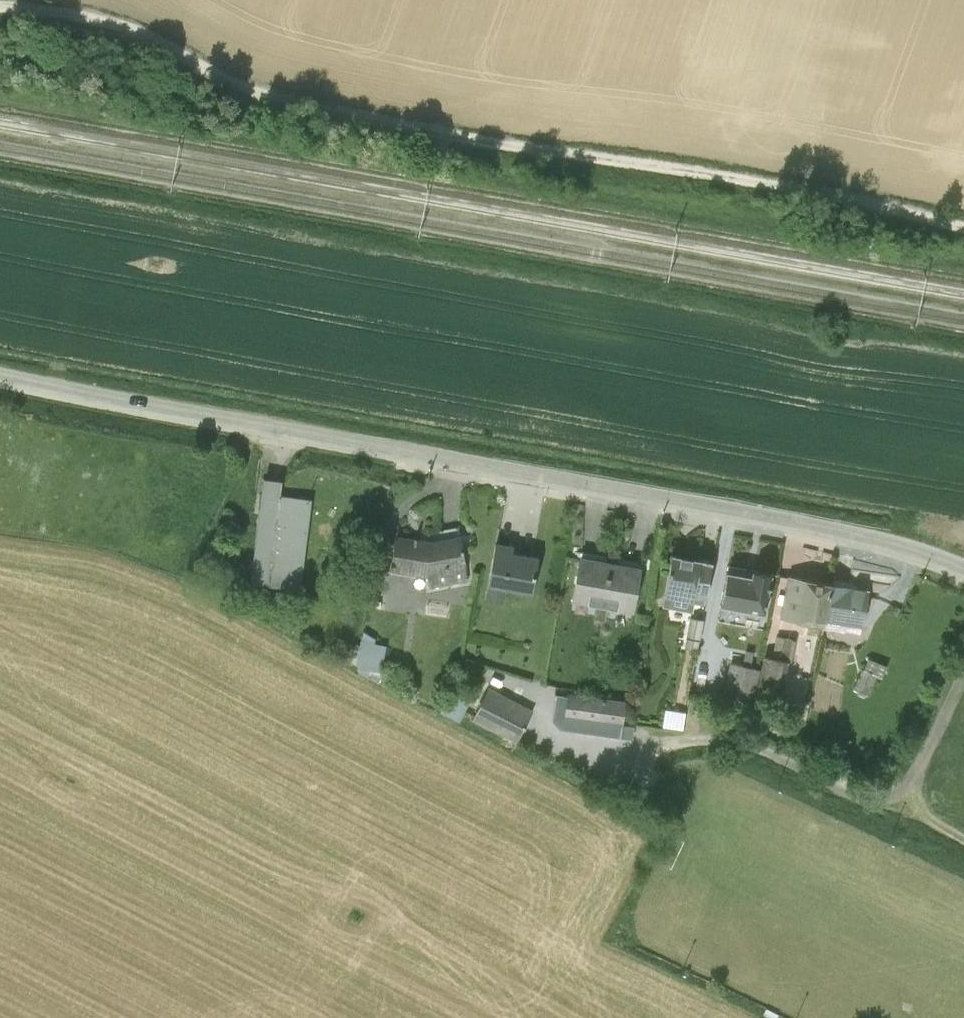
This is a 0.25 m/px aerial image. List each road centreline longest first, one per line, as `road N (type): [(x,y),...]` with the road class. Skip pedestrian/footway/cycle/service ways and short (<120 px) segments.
road 1 (track): [(963,222),(752,177),(458,134),(274,95),(215,74),(112,19),(0,4)]
road 2 (tertiary): [(0,379),(846,532),(963,568)]
road 3 (track): [(545,730),(604,748),(757,744),(840,789),(881,795),(916,780),(963,674)]

